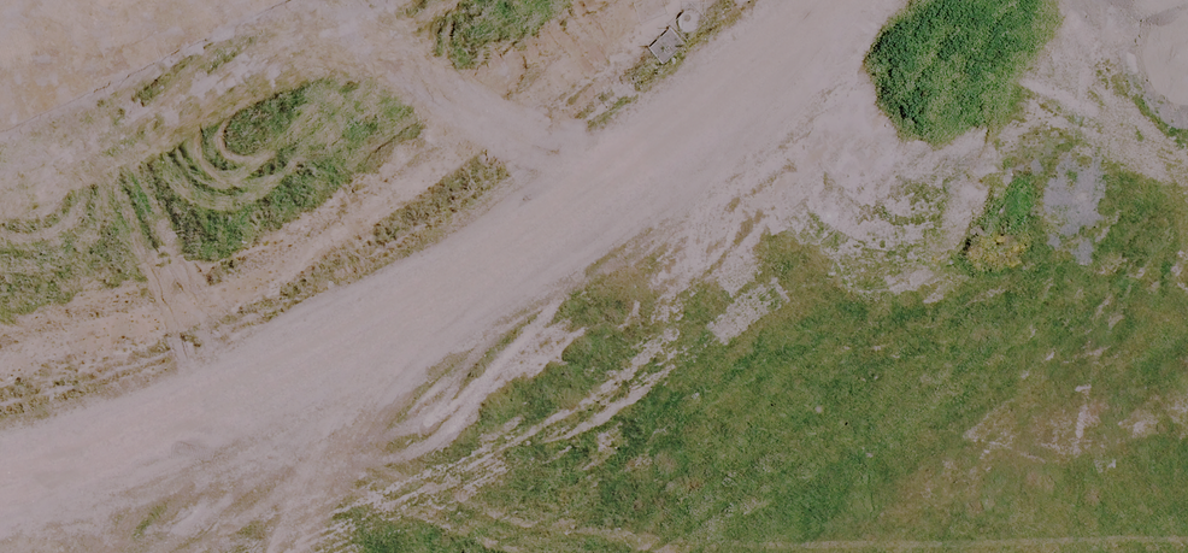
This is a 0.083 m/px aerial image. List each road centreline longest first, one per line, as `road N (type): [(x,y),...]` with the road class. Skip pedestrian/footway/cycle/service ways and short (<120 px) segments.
road 1 (unknown): [(549,0),(749,552)]
road 2 (unknown): [(734,511),(1187,364)]
road 3 (unknown): [(0,60),(138,0)]

